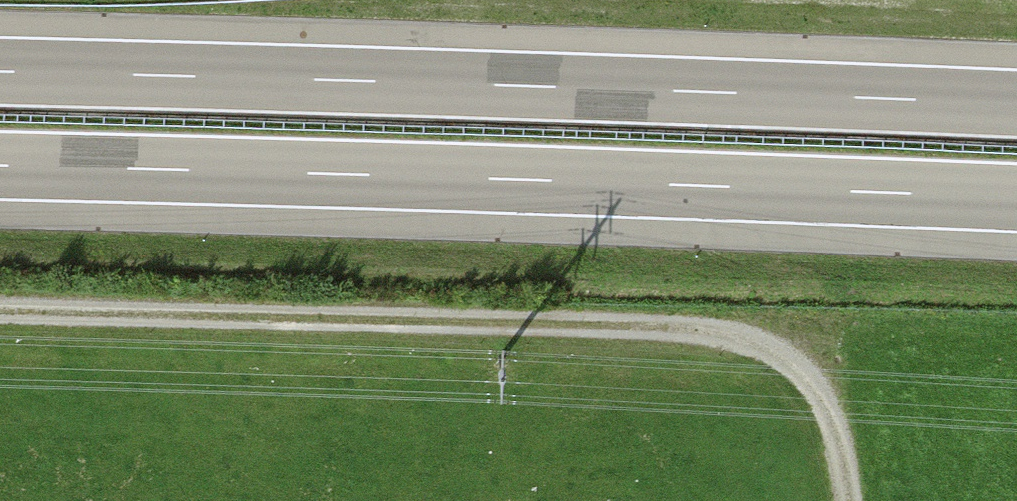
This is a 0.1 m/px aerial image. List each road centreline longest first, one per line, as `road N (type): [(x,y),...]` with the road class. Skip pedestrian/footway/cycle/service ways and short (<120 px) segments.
road 1 (motorway): [(1016,104),(0,72)]
road 2 (motorway): [(0,165),(1016,197)]
road 3 (track): [(0,313),(675,330),(747,340),(800,371),(829,406),(851,500)]

